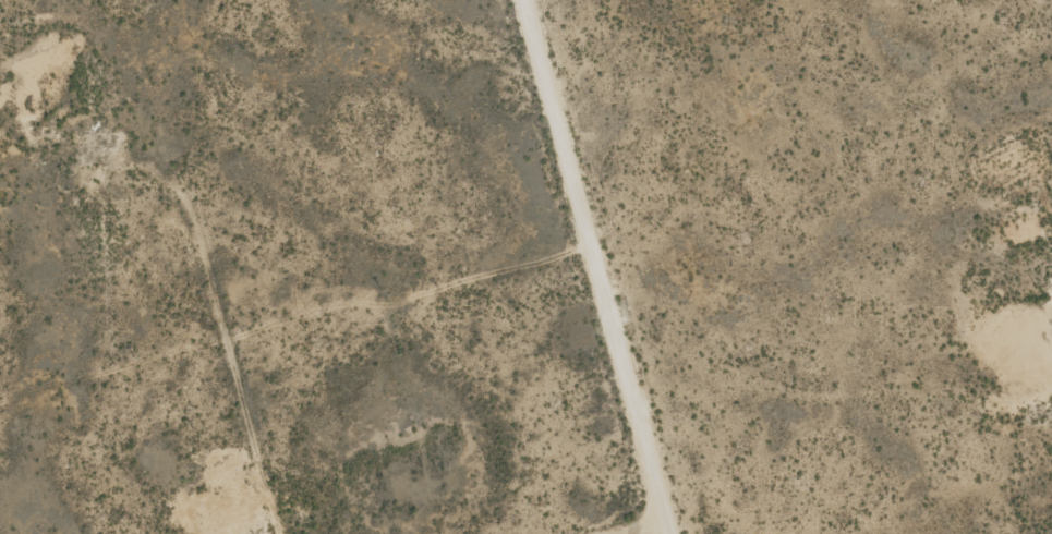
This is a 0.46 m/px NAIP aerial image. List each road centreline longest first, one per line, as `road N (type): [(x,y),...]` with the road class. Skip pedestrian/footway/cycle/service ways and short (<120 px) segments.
road 1 (track): [(677,533),(497,0)]
road 2 (track): [(142,209),(284,533)]

